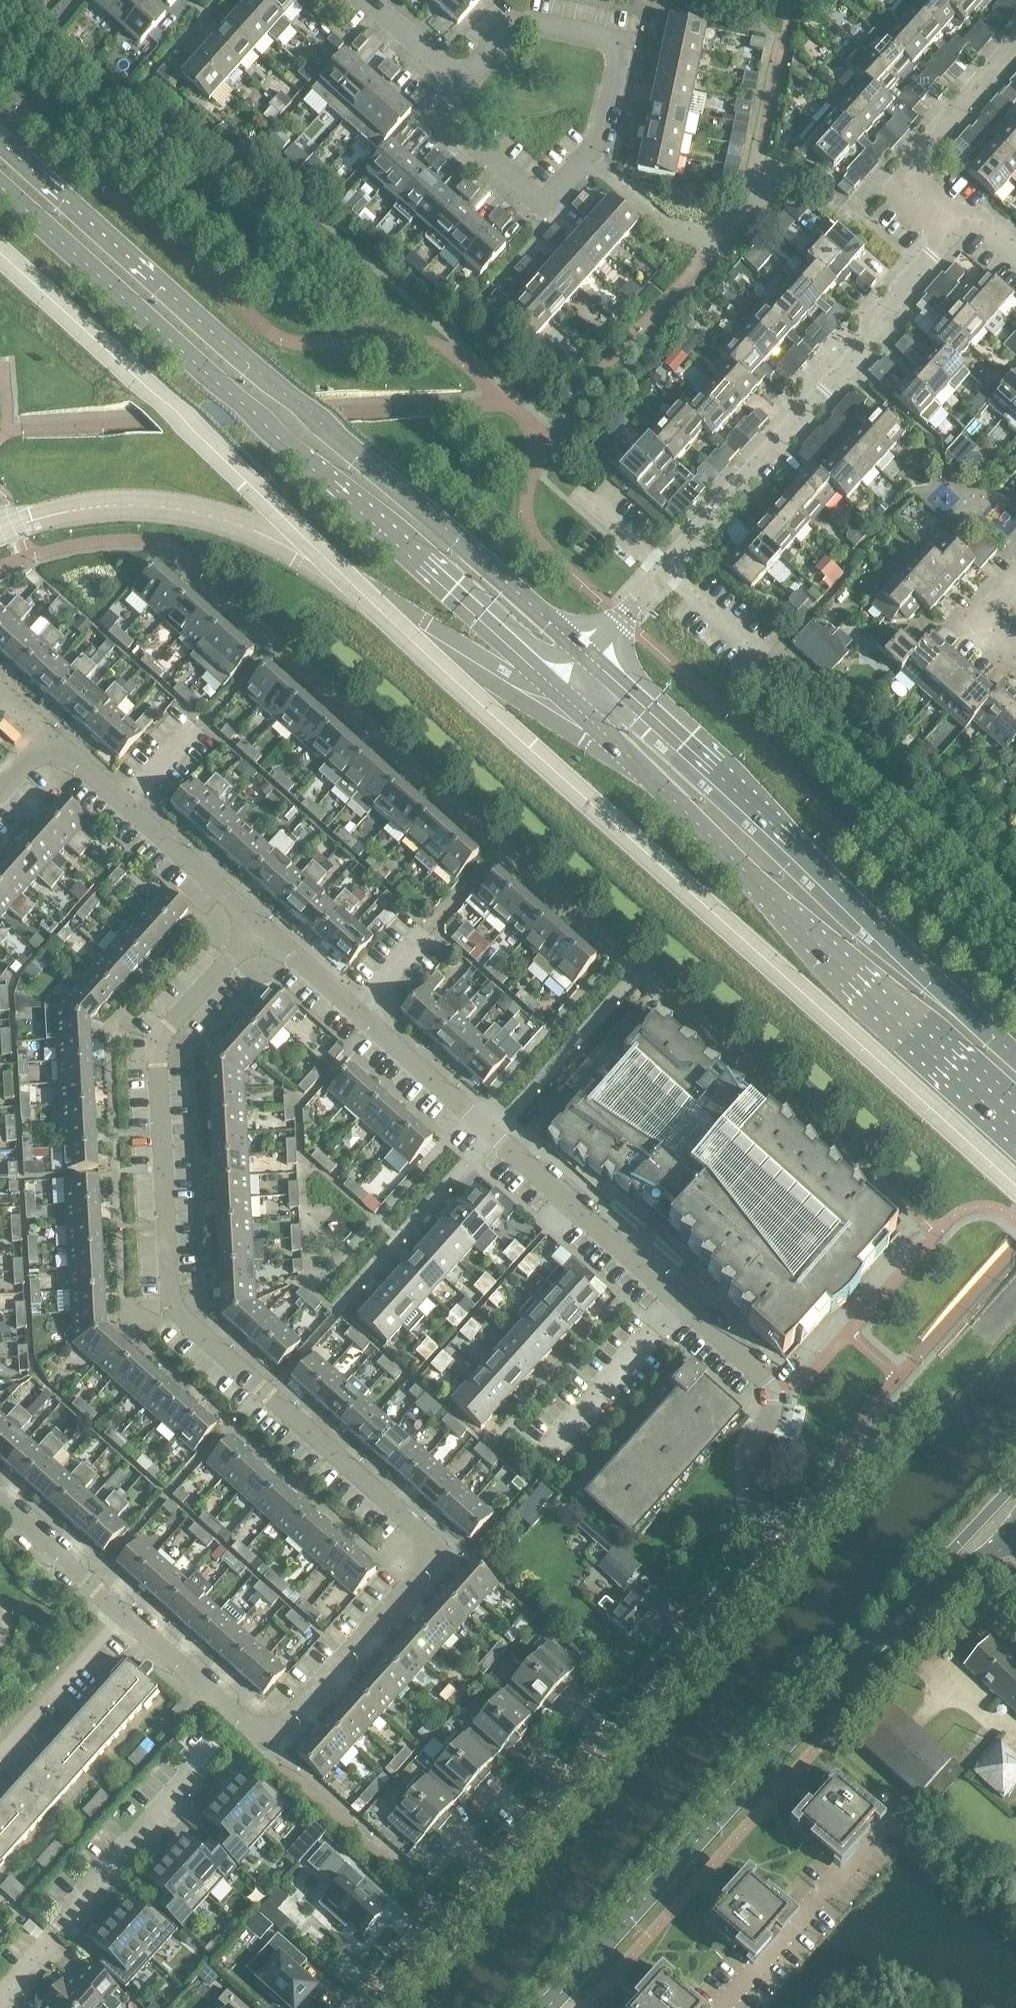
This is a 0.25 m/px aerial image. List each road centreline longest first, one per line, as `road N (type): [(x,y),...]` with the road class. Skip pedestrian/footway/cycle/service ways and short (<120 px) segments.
road 1 (residential): [(261,929),(161,1036),(171,1306),(443,1552),(268,1743),(0,1505)]
road 2 (secondary): [(588,655),(0,142)]
road 3 (secondary): [(0,186),(558,688)]
road 4 (secondary): [(558,688),(1015,1129)]
road 5 (unclassified): [(367,2007),(759,1567)]
road 6 (secondary): [(1015,1056),(588,655)]
road 7 (residential): [(261,929),(682,1303)]
road 8 (tertiary): [(552,2007),(920,1599)]
road 9 (residential): [(622,619),(970,221)]
road 10 (unclassified): [(587,157),(624,47),(610,36),(485,15),(435,64)]
road 11 (residential): [(759,1567),(753,1465),(773,1385),(682,1303)]
road 12 (residential): [(0,2000),(190,1779)]
road 13 (residential): [(48,736),(261,929)]
road 14 (residential): [(970,221),(915,171),(1015,53)]
road 15 (unclassified): [(535,203),(424,104),(435,64)]
road 16 (unclassified): [(713,248),(672,230),(587,157)]
road 17 (tertiary): [(1015,1485),(920,1599)]

